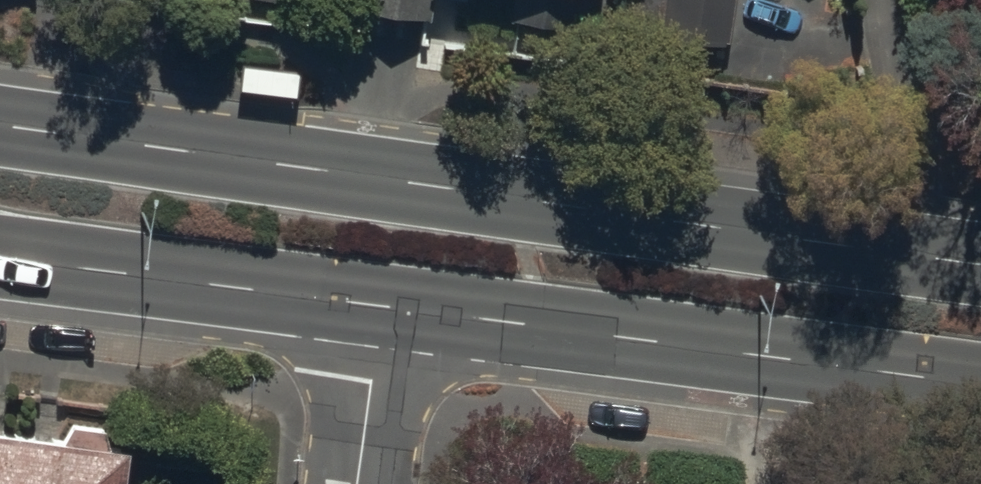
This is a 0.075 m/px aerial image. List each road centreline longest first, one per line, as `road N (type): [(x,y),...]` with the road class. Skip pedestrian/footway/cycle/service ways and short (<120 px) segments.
road 1 (primary): [(0,126),(862,245)]
road 2 (primary): [(980,388),(375,307)]
road 3 (primary): [(375,307),(0,257)]
road 4 (residential): [(896,0),(862,245)]
road 5 (residential): [(359,483),(375,307)]
road 6 (primary): [(862,245),(980,262)]

